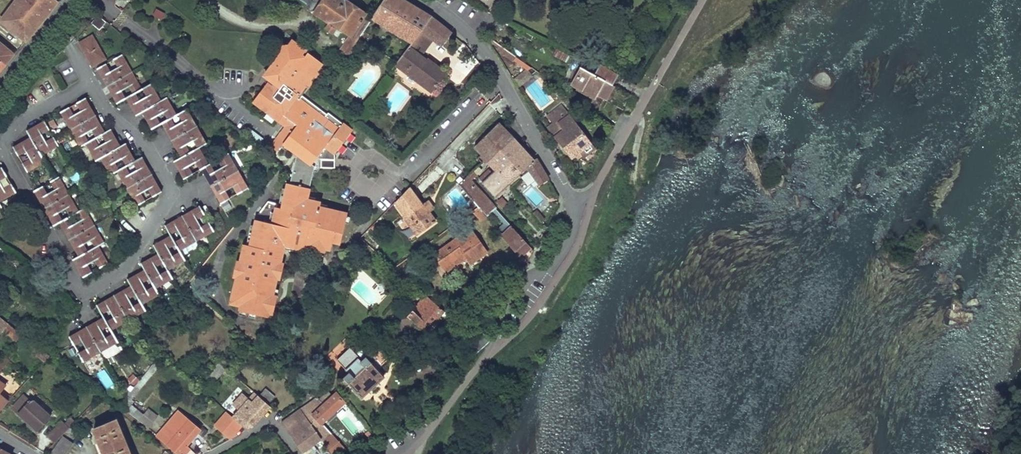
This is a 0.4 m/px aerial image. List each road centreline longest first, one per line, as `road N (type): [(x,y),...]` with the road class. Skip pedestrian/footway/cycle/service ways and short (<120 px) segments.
road 1 (residential): [(428,0),(470,33),(575,200),(569,239),(511,298),(492,350)]

